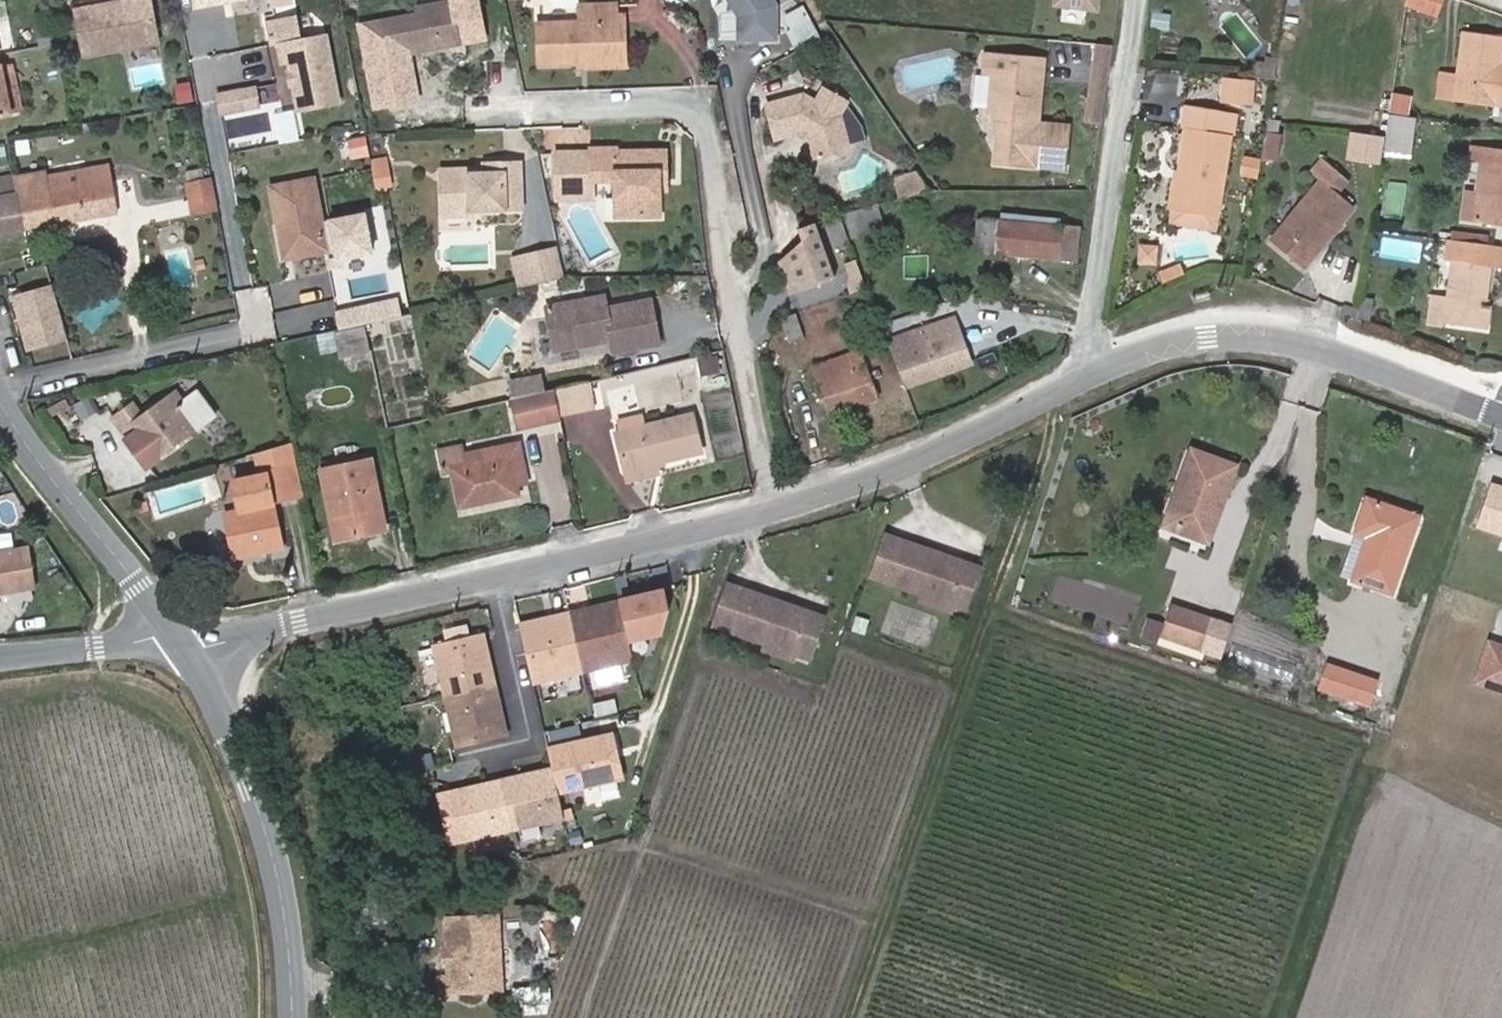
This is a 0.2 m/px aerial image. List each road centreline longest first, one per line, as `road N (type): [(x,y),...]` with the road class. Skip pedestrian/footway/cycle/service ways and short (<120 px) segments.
road 1 (residential): [(783,513),(705,106),(507,108)]
road 2 (unclassified): [(186,633),(357,611),(783,513)]
road 3 (unclassified): [(1099,383),(1247,336),(1501,402)]
road 4 (tertiary): [(186,633),(270,834),(291,1017)]
road 5 (residential): [(1099,383),(1140,0)]
road 6 (unclassified): [(783,513),(1099,383)]
road 7 (tertiary): [(0,400),(60,487),(186,633)]
road 8 (unclassified): [(0,655),(186,633)]

